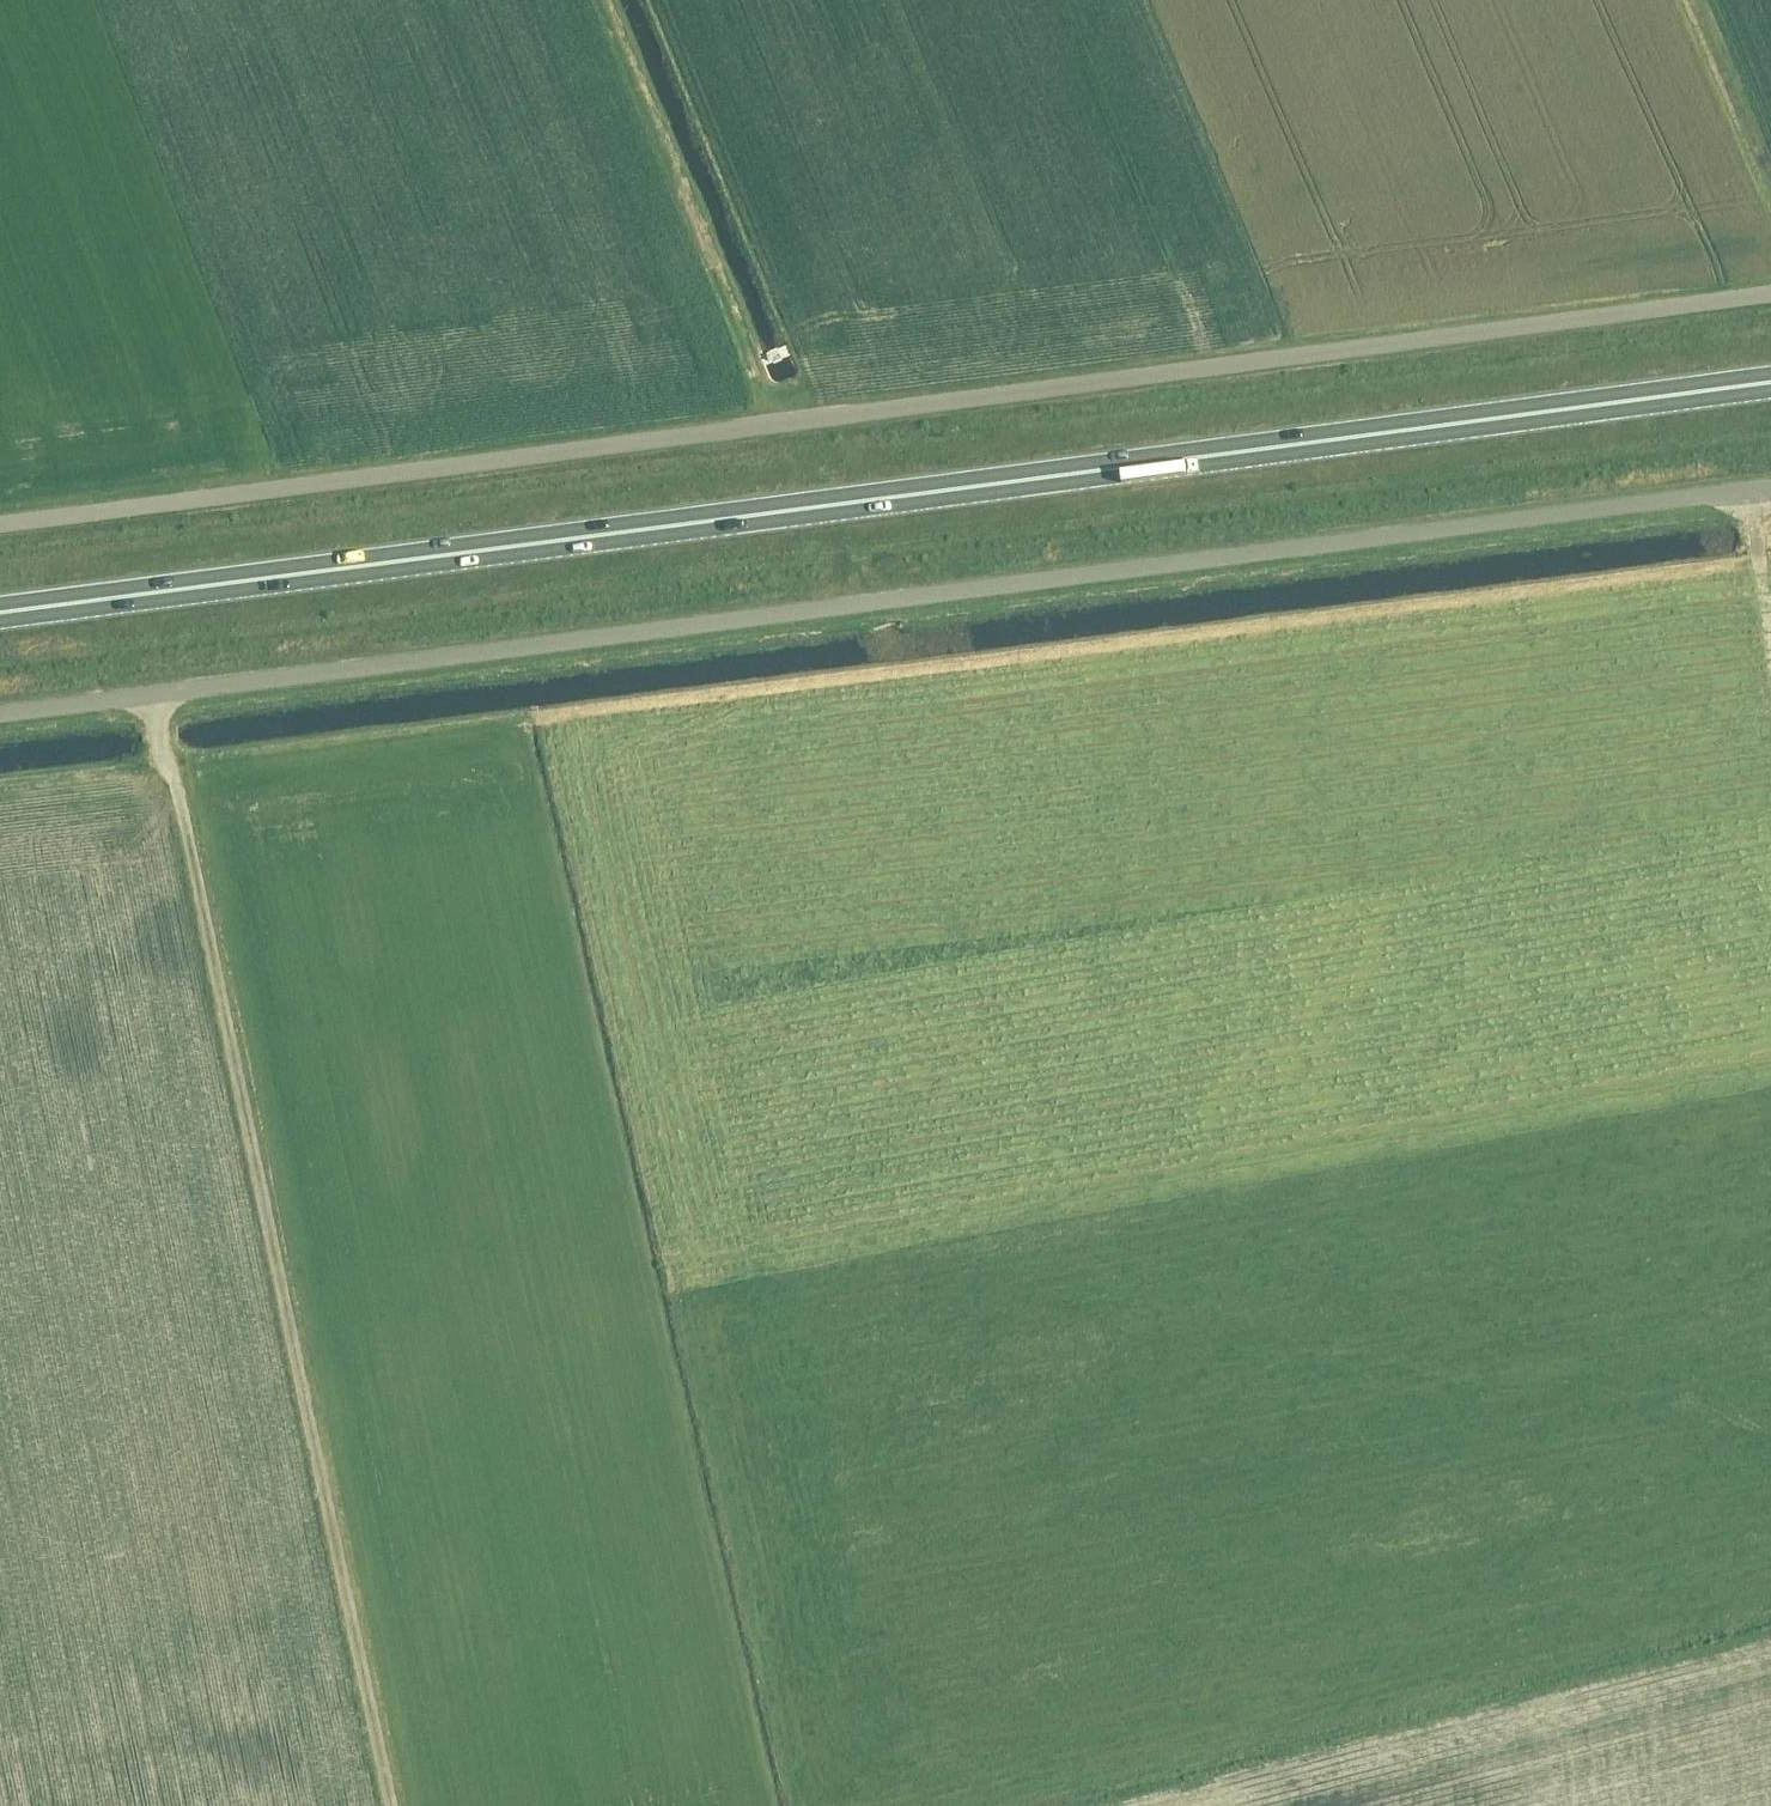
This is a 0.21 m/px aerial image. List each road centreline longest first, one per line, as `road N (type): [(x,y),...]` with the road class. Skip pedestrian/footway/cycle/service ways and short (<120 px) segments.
road 1 (unclassified): [(1770,292),(0,526)]
road 2 (trunk): [(0,613),(1770,384)]
road 3 (unclassified): [(1770,487),(0,710)]

